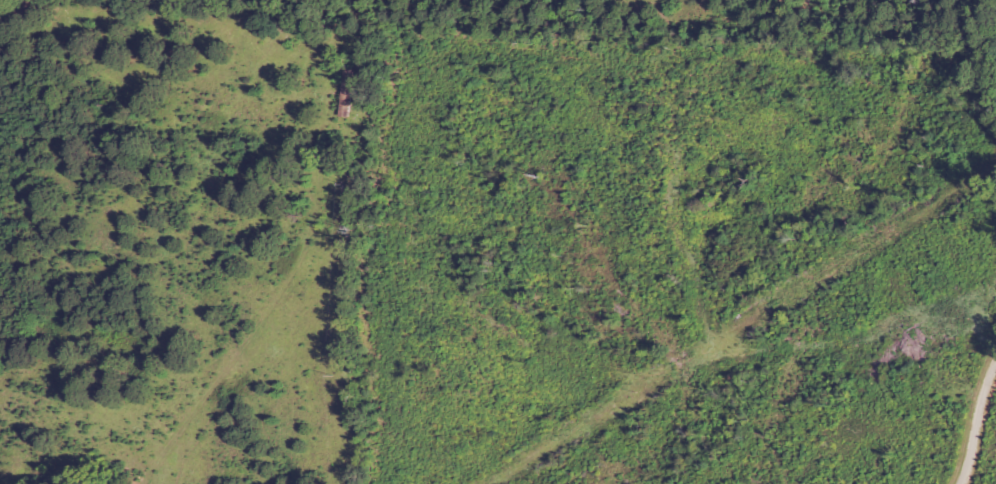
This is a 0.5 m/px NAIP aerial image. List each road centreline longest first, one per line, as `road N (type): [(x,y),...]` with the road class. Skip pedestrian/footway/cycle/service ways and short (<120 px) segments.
road 1 (residential): [(944,483),(995,356)]

